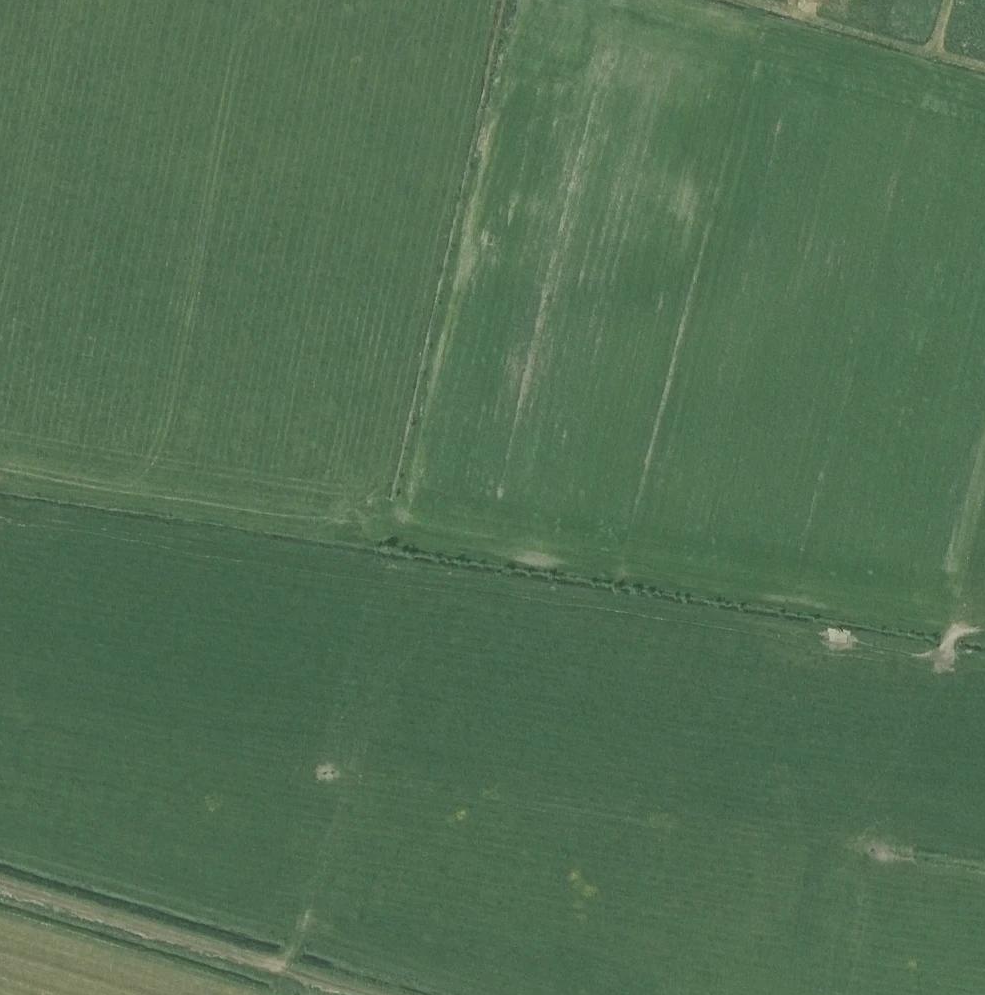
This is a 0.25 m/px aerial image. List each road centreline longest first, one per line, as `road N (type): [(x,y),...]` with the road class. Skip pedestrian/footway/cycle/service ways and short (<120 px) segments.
road 1 (track): [(356,994),(0,889)]

